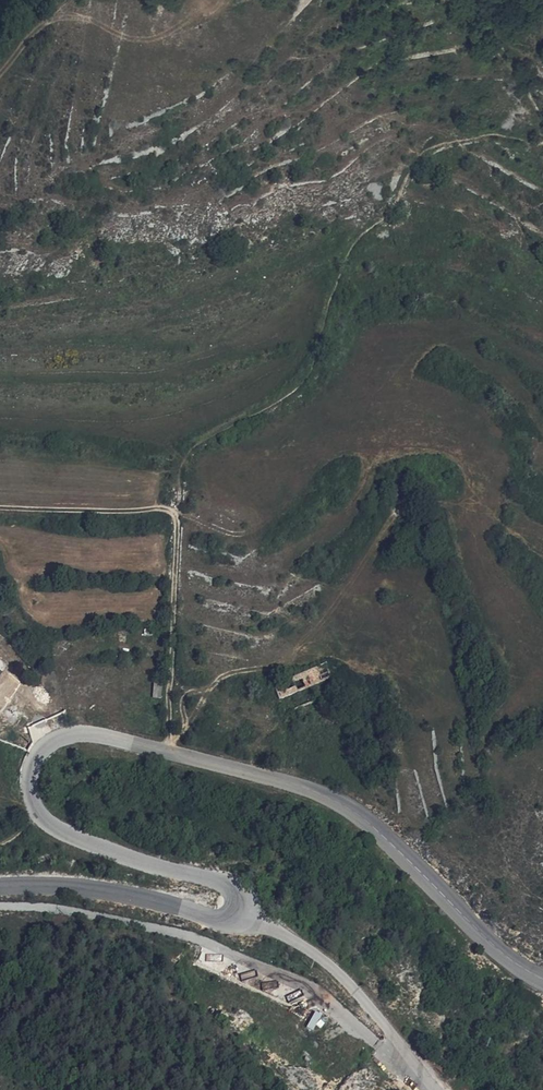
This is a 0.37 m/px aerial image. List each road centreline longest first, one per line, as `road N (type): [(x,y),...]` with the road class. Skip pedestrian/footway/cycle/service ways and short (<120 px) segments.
road 1 (secondary): [(240,915),(242,902),(229,887),(63,833),(42,817),(31,788),(41,749),(72,734),(103,736),(348,805),(471,924),(542,975)]
road 2 (track): [(175,512),(225,532),(255,531),(347,450),(448,451),(470,487),(450,504),(404,503),(317,630),(285,660),(229,673),(166,751)]
road 3 (unclassified): [(240,915),(315,952),(433,1089)]
road 4 (secondary): [(0,886),(111,891),(228,921),(240,915)]
road 5 (track): [(166,751),(175,512)]
road 6 (track): [(175,512),(0,507)]

